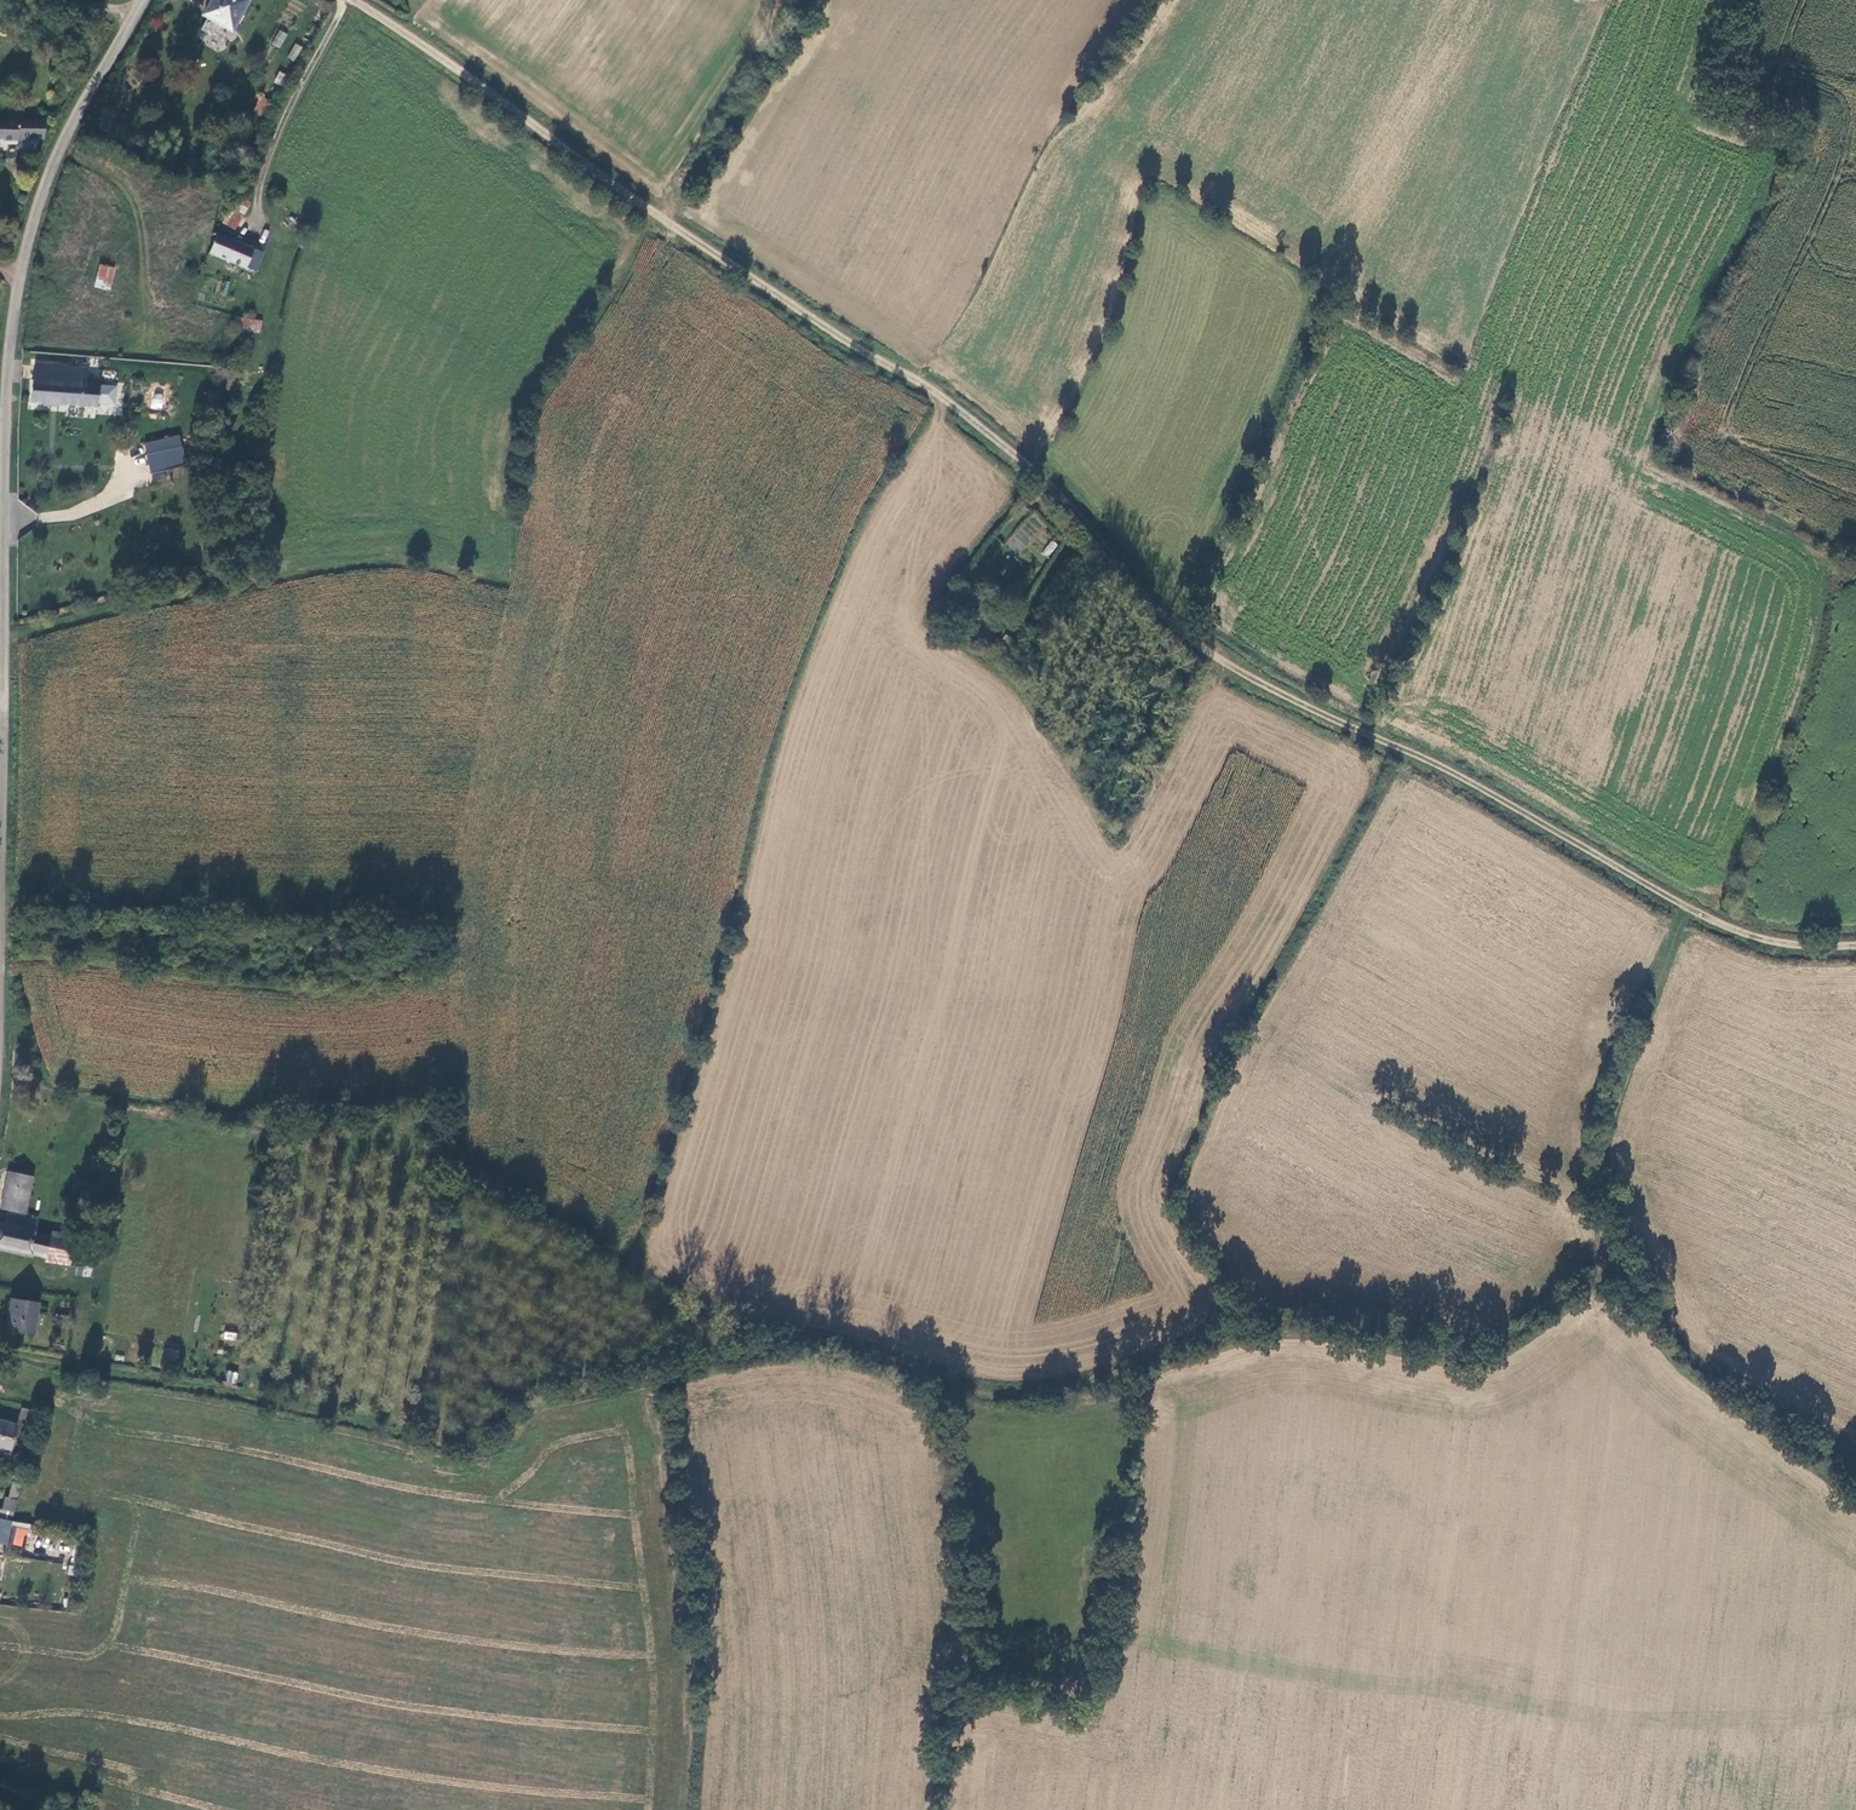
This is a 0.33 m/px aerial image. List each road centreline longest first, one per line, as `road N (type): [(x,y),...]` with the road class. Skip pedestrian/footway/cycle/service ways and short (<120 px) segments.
road 1 (track): [(352,0),(833,335),(973,416),(1075,504),(1160,604),(1238,670),(1489,794),(1693,908)]
road 2 (unclassified): [(0,865),(5,418),(21,277),(54,162),(144,0)]
road 3 (track): [(1693,908),(1782,940),(1855,941)]

